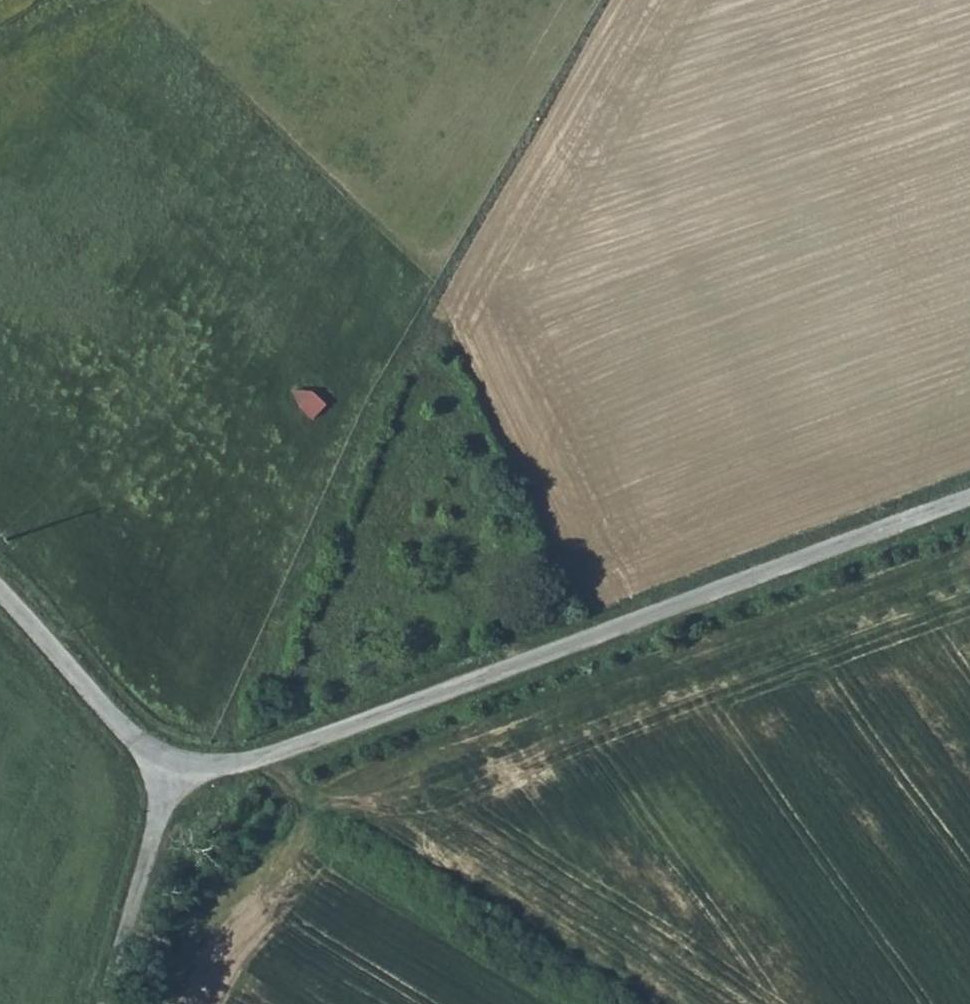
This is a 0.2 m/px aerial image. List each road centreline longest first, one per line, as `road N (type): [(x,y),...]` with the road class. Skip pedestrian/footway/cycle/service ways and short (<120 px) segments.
road 1 (unclassified): [(0,596),(142,751),(175,766),(221,767),(969,498)]
road 2 (track): [(102,1003),(175,766)]

